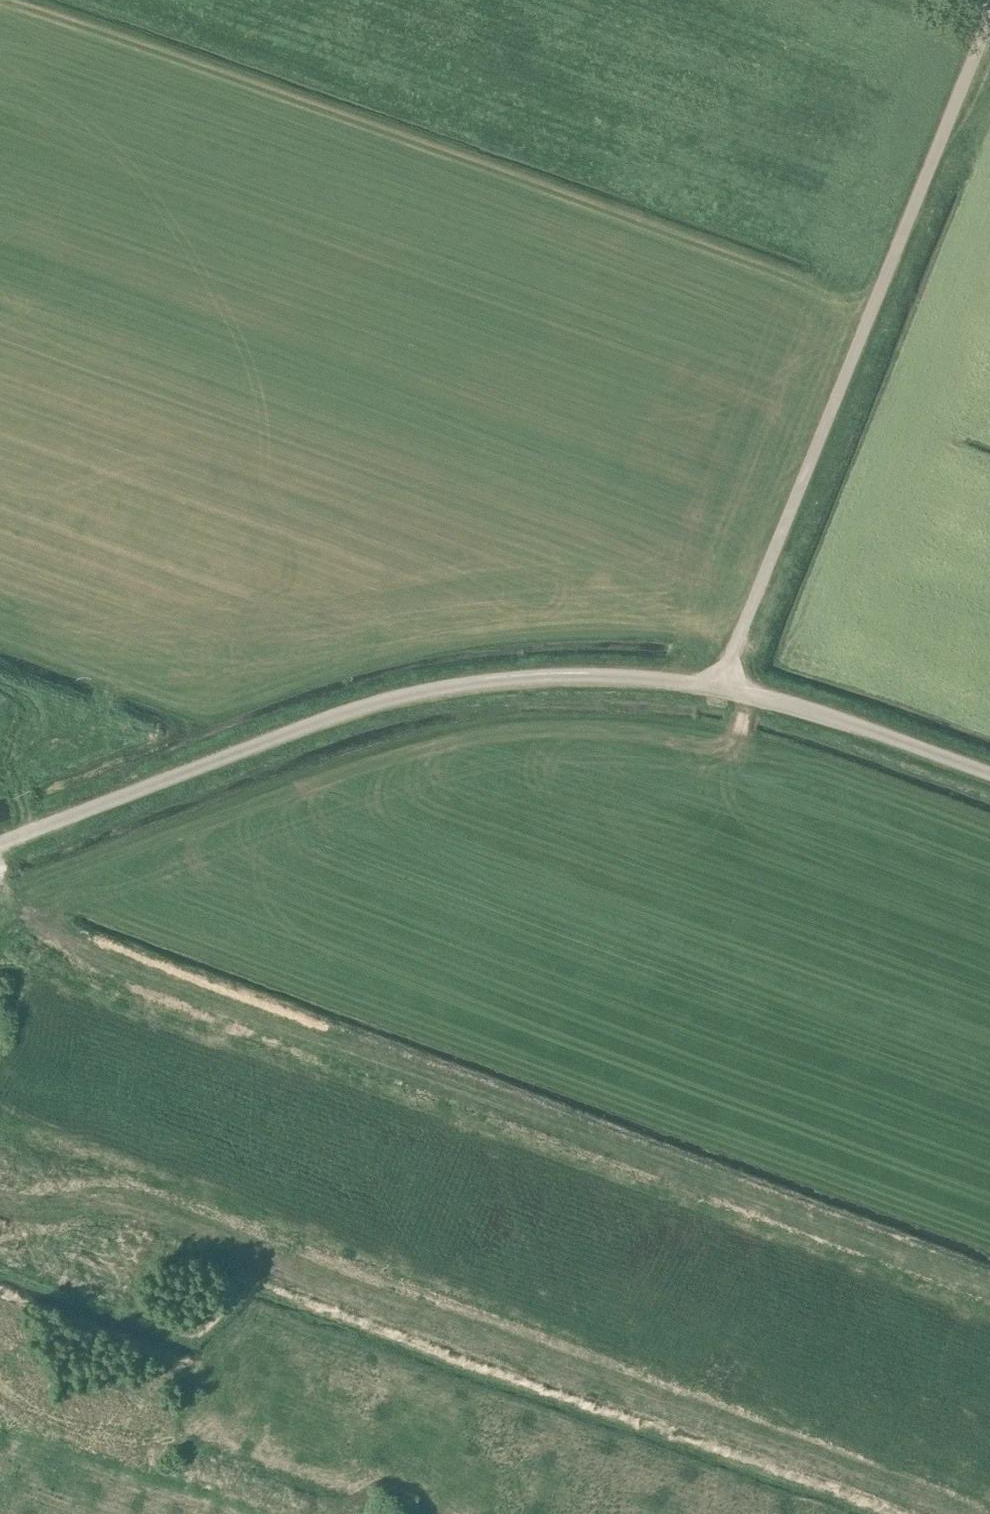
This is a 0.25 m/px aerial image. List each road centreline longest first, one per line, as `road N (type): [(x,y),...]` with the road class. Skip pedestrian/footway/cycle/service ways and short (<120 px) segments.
road 1 (unclassified): [(0,845),(314,724),(436,686),(552,673),(724,685)]
road 2 (unclassified): [(724,685),(989,18)]
road 3 (unclassified): [(724,685),(827,712),(989,772)]

